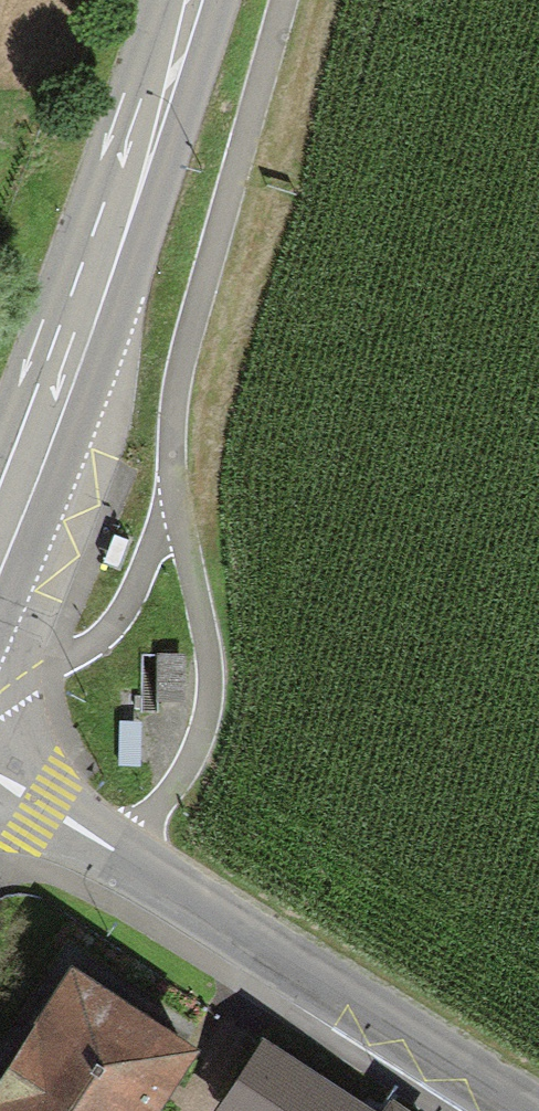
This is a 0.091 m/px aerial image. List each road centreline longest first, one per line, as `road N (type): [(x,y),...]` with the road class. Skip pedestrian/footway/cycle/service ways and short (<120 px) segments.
road 1 (tertiary): [(0,780),(519,1110)]
road 2 (primary): [(0,556),(105,281),(191,0)]
road 3 (track): [(170,505),(171,402),(285,0)]
road 4 (track): [(125,857),(186,767),(206,717),(208,658),(170,505)]

